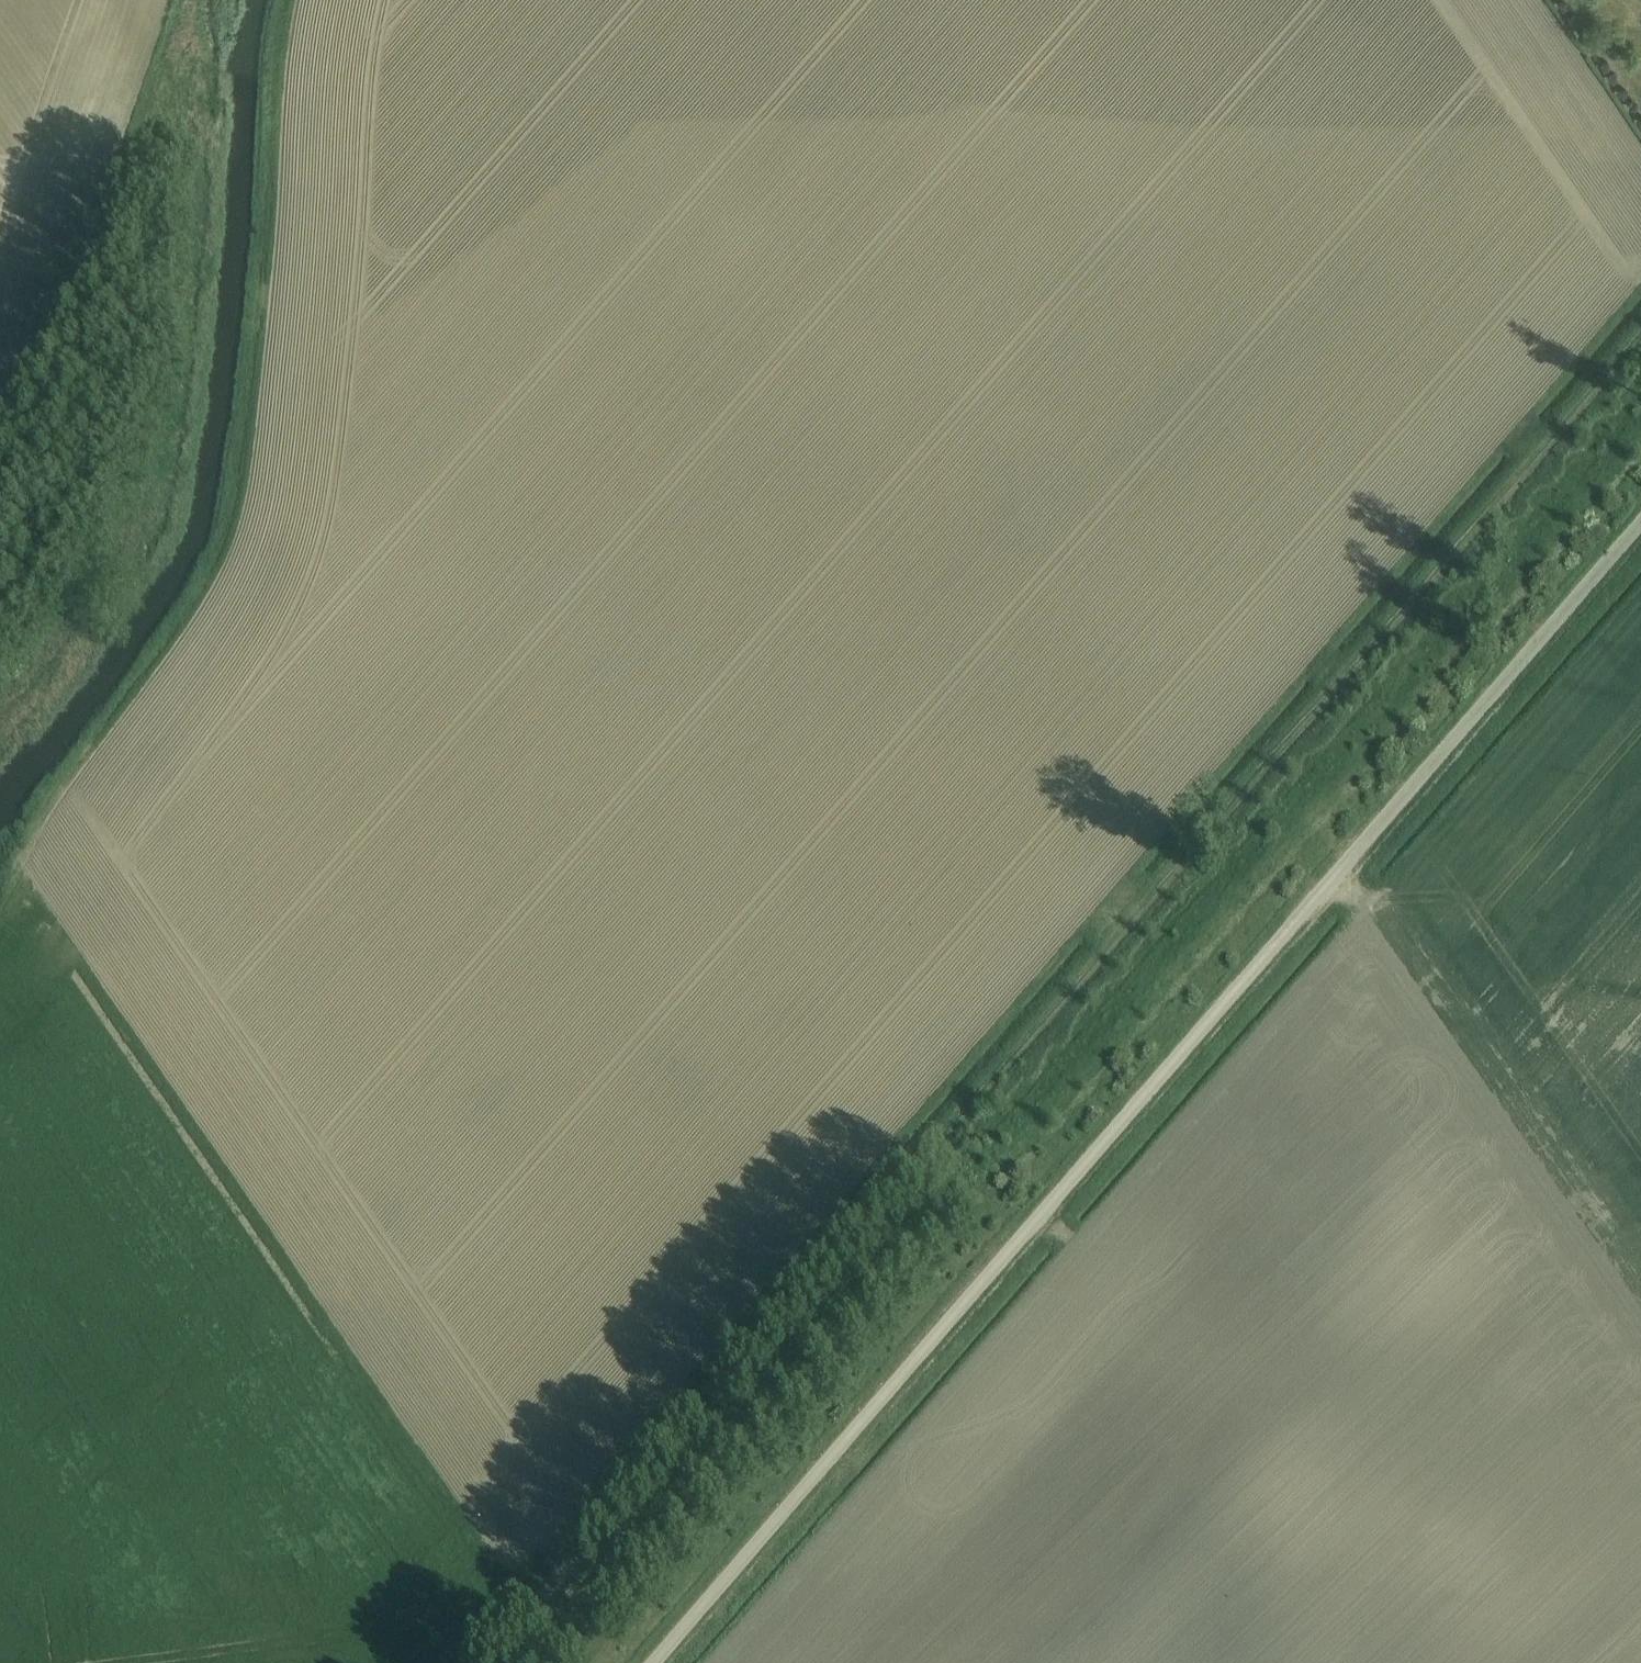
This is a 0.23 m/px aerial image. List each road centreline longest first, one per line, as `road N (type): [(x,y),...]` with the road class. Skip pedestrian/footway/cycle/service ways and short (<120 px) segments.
road 1 (unclassified): [(656,1662),(1640,524)]

